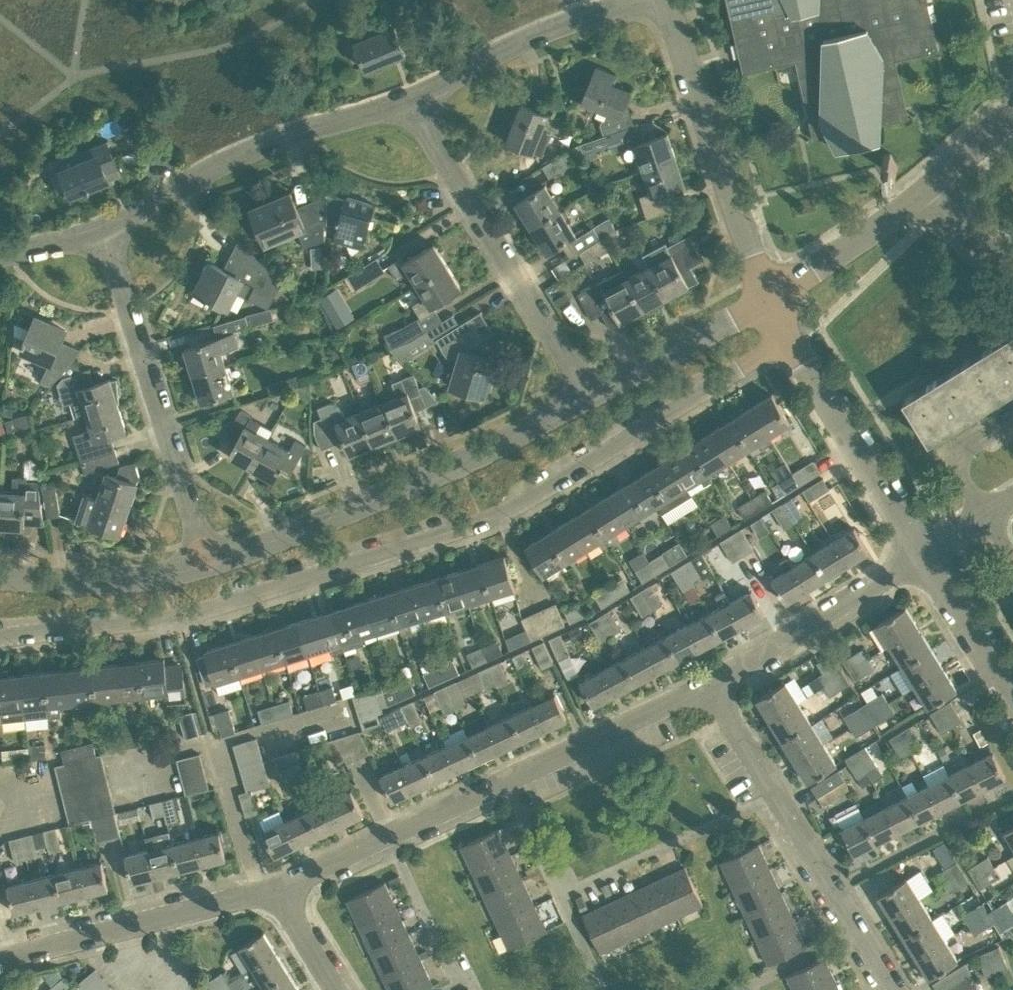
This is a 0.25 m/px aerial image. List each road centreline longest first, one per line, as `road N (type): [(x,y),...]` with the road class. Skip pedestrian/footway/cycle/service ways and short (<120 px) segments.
road 1 (residential): [(0,637),(176,616),(481,521),(788,341)]
road 2 (residential): [(280,885),(710,683)]
road 3 (residential): [(207,562),(289,536),(590,397)]
road 4 (residential): [(897,989),(710,683)]
road 5 (residential): [(207,562),(105,227)]
road 6 (residential): [(590,397),(408,99)]
road 7 (residential): [(408,99),(251,150),(105,227)]
road 8 (residential): [(768,299),(663,0)]
road 9 (residential): [(0,959),(280,885)]
road 10 (residential): [(921,559),(788,341)]
road 11 (residential): [(636,0),(547,30),(408,99)]
road 12 (residential): [(710,683),(921,559)]
road 13 (residential): [(0,578),(144,578),(207,562)]
road 14 (residential): [(590,397),(768,299)]
road 15 (residential): [(768,299),(919,198)]
road 16 (residential): [(1012,705),(921,559)]
road 17 (residential): [(919,198),(1012,107)]

